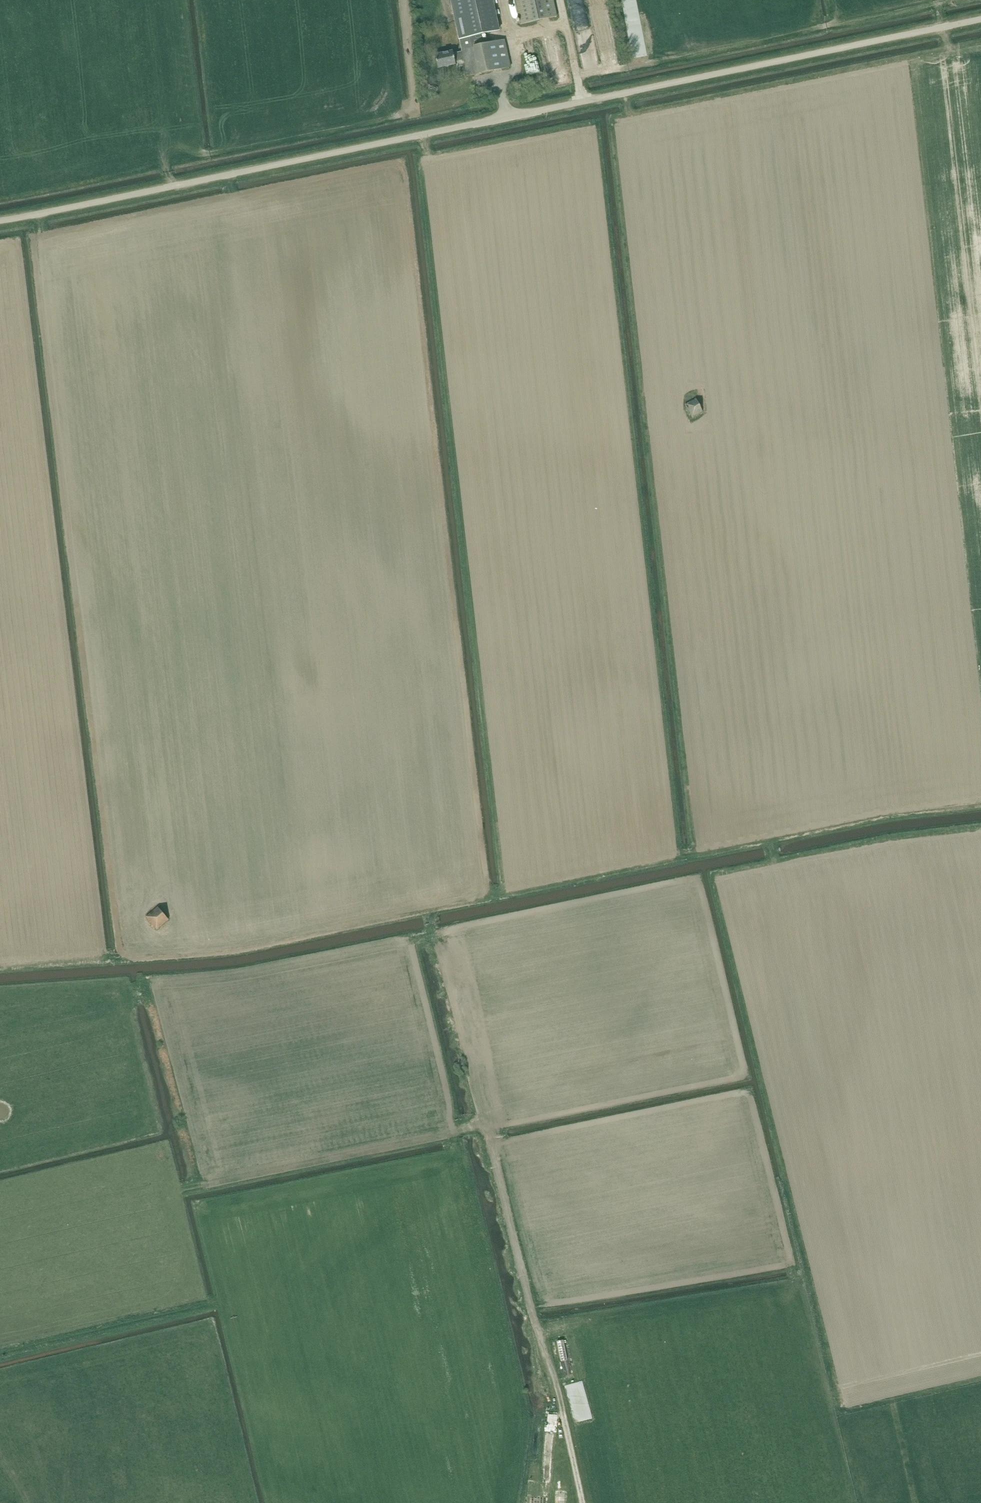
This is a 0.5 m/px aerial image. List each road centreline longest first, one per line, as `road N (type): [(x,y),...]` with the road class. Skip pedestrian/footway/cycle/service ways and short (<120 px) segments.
road 1 (unclassified): [(0,220),(980,20)]
road 2 (track): [(583,1502),(491,1137),(469,1128),(441,1139)]

